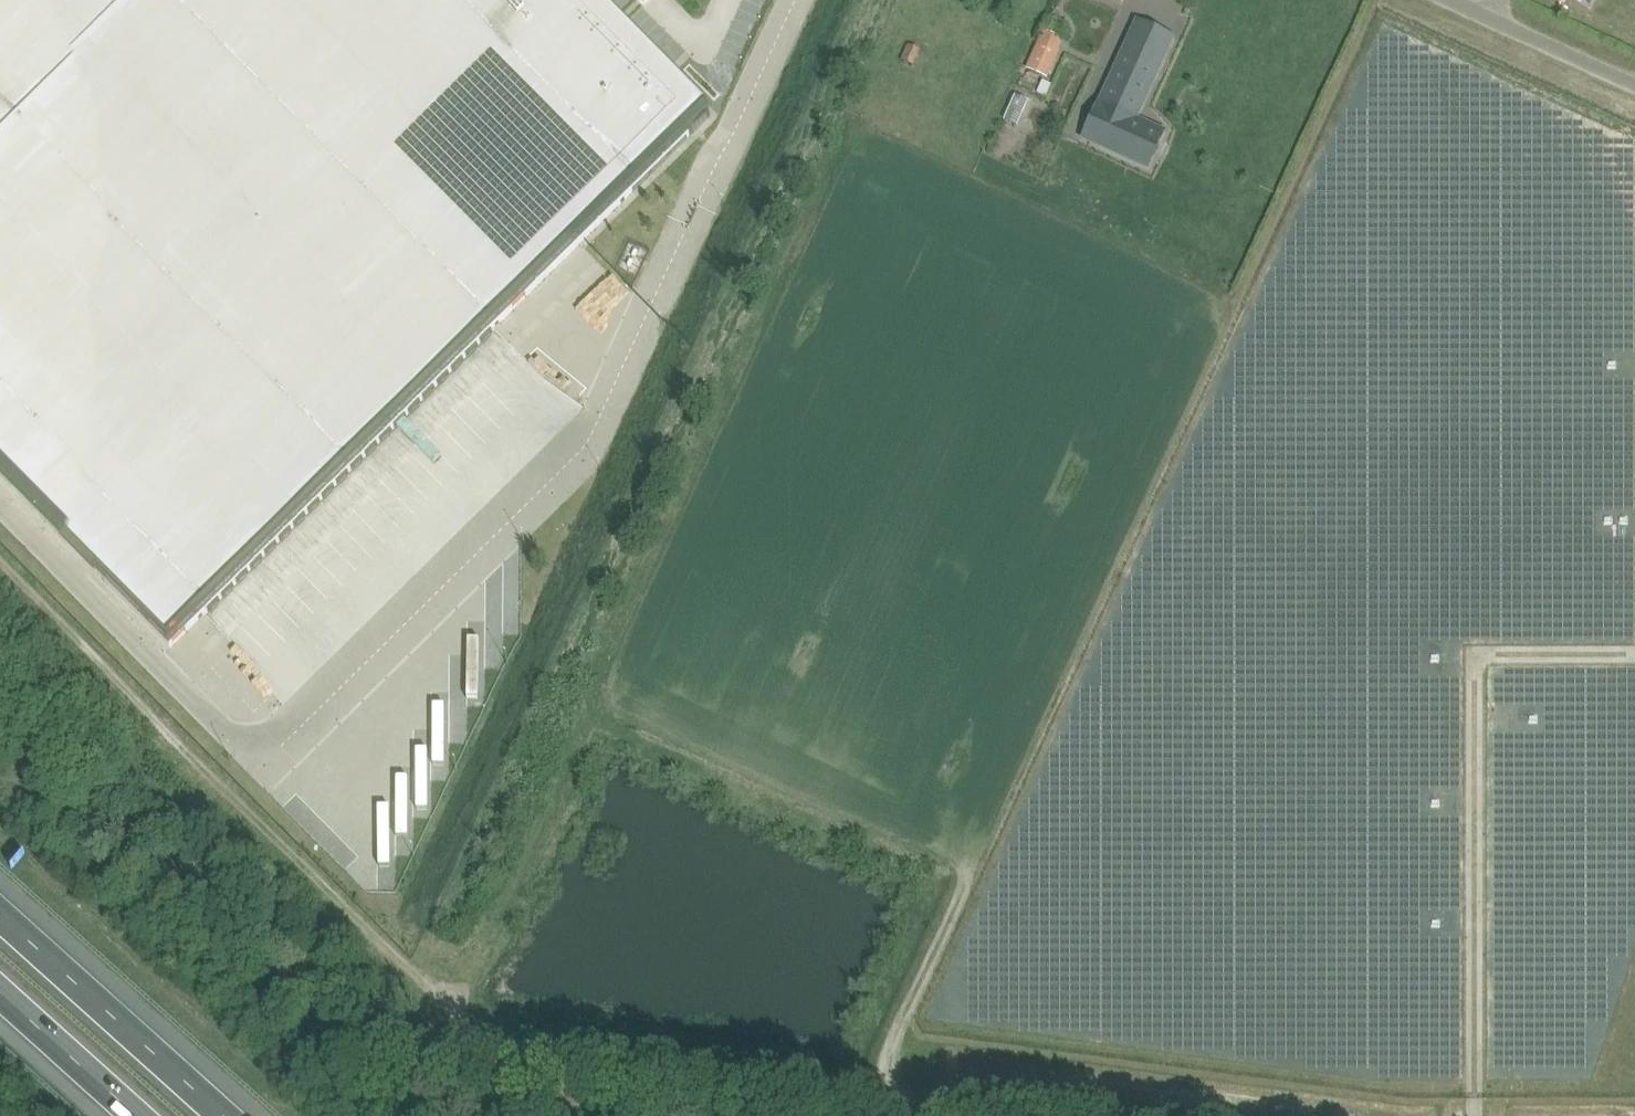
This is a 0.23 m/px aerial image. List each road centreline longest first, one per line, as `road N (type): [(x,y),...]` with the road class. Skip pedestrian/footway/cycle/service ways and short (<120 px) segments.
road 1 (track): [(405,1055),(957,1115)]
road 2 (motorway): [(225,1115),(0,912)]
road 3 (unclassified): [(1634,83),(1453,0)]
road 4 (motorway): [(0,992),(139,1115)]

